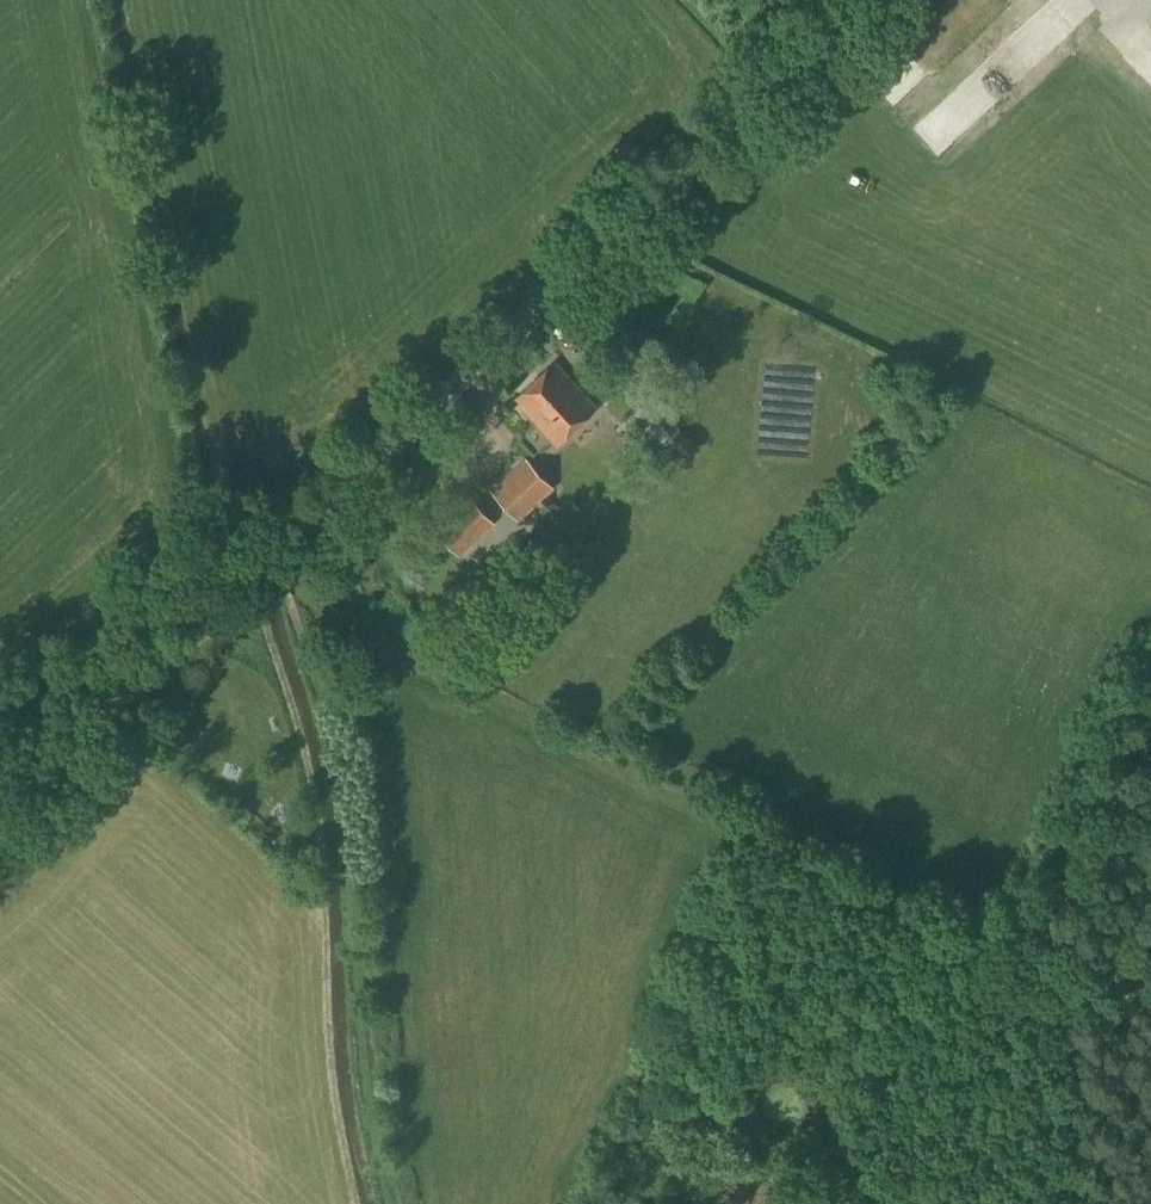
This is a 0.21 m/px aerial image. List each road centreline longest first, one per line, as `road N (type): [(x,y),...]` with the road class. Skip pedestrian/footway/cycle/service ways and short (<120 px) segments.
road 1 (unclassified): [(0,812),(872,0)]
road 2 (track): [(758,844),(401,654),(303,596),(268,562)]

